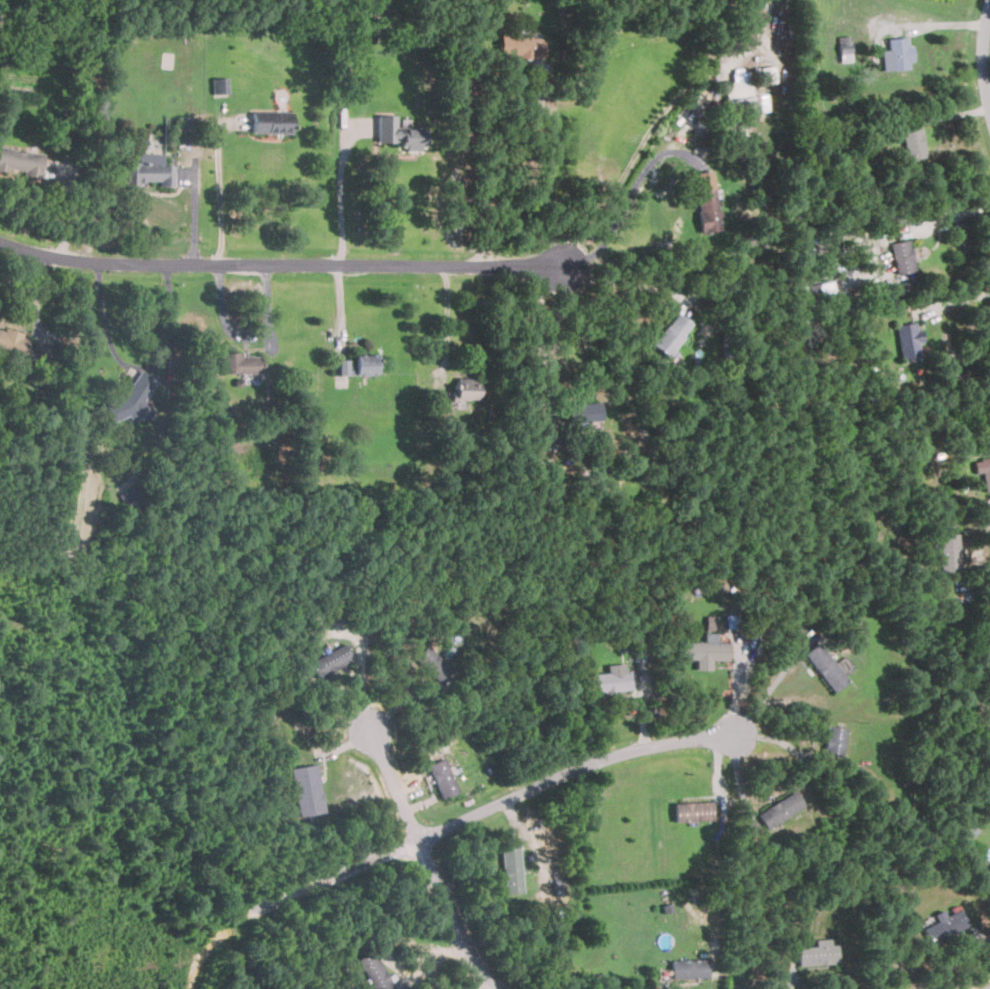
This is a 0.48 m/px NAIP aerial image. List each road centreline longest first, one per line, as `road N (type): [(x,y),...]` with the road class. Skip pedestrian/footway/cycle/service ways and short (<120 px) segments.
road 1 (residential): [(0,242),(78,260),(199,267),(568,266)]
road 2 (residential): [(734,734),(592,766),(257,911)]
road 3 (residential): [(496,988),(479,973),(416,838),(374,740),(376,715)]

